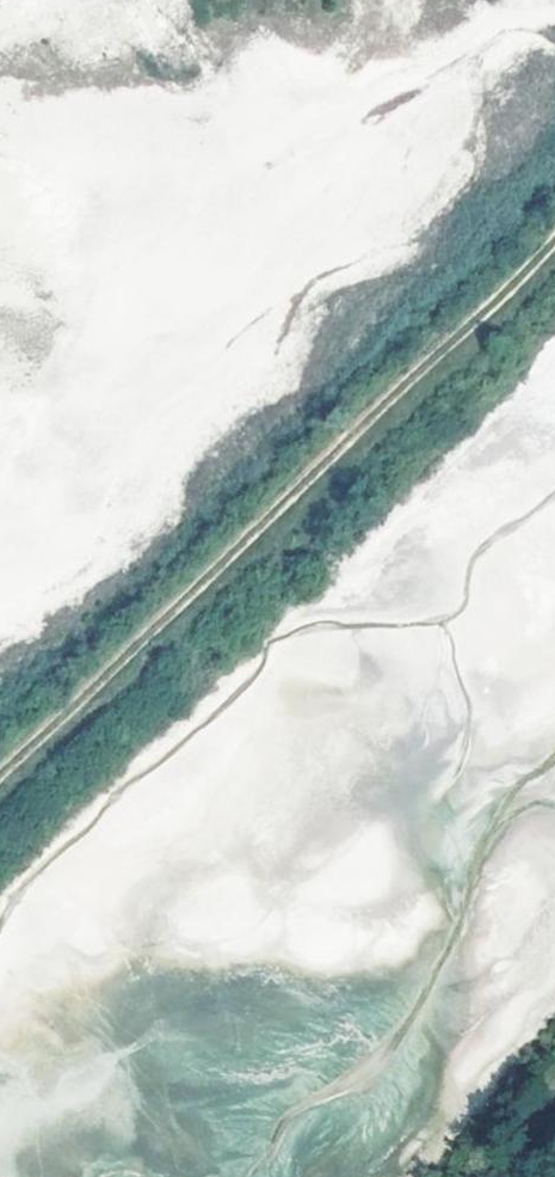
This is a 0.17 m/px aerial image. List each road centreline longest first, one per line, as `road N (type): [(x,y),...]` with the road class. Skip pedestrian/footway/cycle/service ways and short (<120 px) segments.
road 1 (track): [(0,776),(554,239)]

